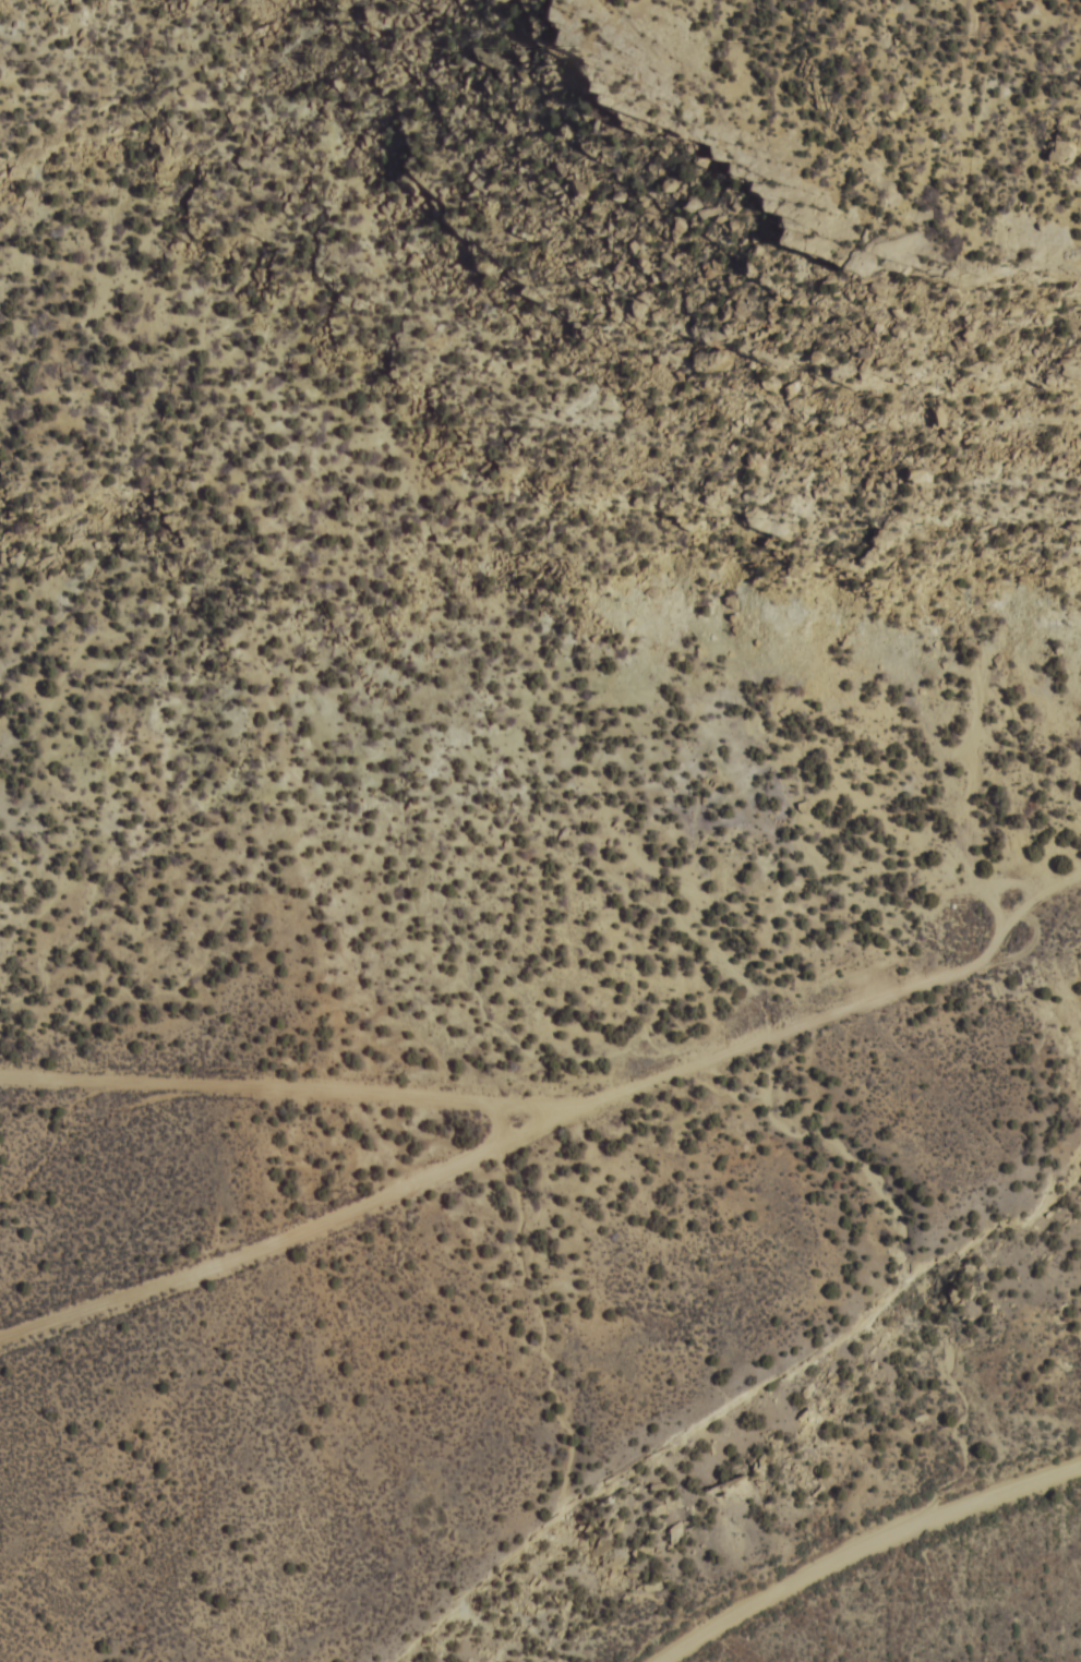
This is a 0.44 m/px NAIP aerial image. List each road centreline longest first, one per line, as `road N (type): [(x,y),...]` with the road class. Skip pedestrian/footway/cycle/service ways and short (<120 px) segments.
road 1 (track): [(1080,880),(1021,919),(986,963),(887,1002),(747,1041),(504,1141)]
road 2 (residential): [(663,1661),(710,1628),(933,1517),(1080,1469)]

